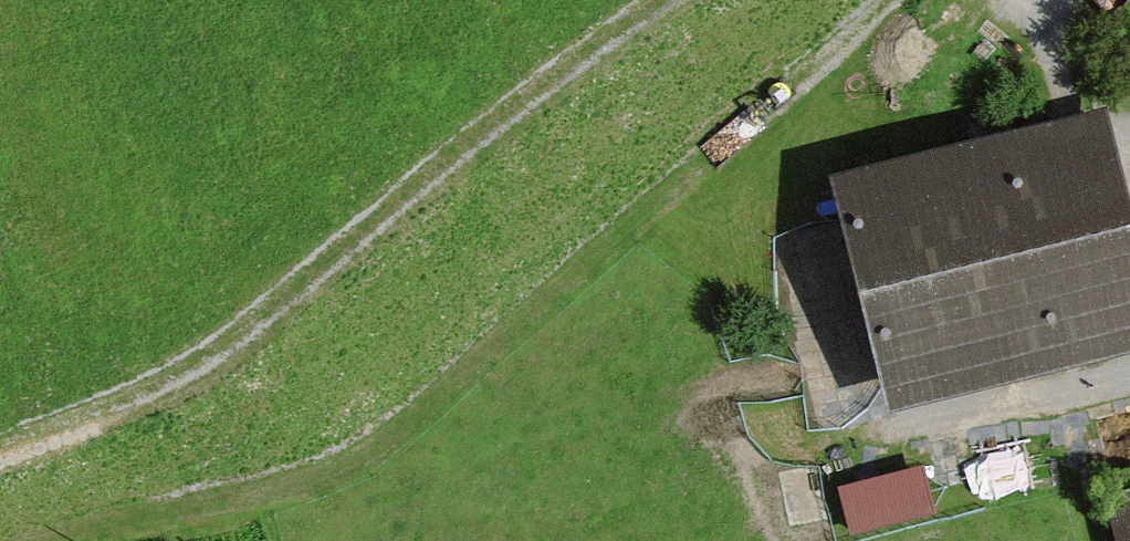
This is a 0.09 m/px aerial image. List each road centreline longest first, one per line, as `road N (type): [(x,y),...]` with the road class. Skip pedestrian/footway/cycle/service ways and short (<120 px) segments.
road 1 (track): [(63,540),(279,489),(389,439),(895,0)]
road 2 (track): [(674,0),(571,69),(225,354),(0,452)]

